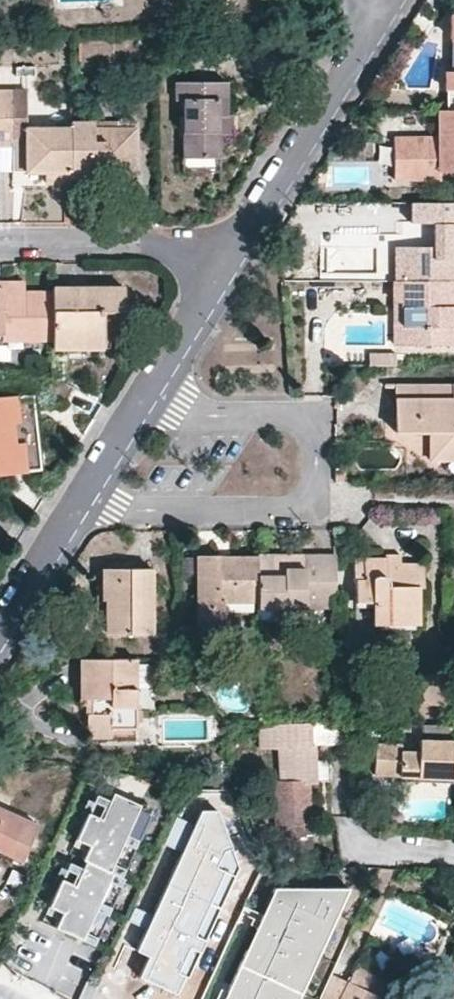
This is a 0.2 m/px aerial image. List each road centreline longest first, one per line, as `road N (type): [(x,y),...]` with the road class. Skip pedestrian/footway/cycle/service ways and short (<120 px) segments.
road 1 (residential): [(83,497),(132,514),(288,514),(316,494),(313,427),(304,419),(191,414),(144,393)]
road 2 (residential): [(365,30),(233,242)]
road 3 (residential): [(0,241),(233,242)]
road 4 (residential): [(233,242),(144,393)]
road 5 (residential): [(83,497),(0,636)]
road 6 (residential): [(144,393),(83,497)]

